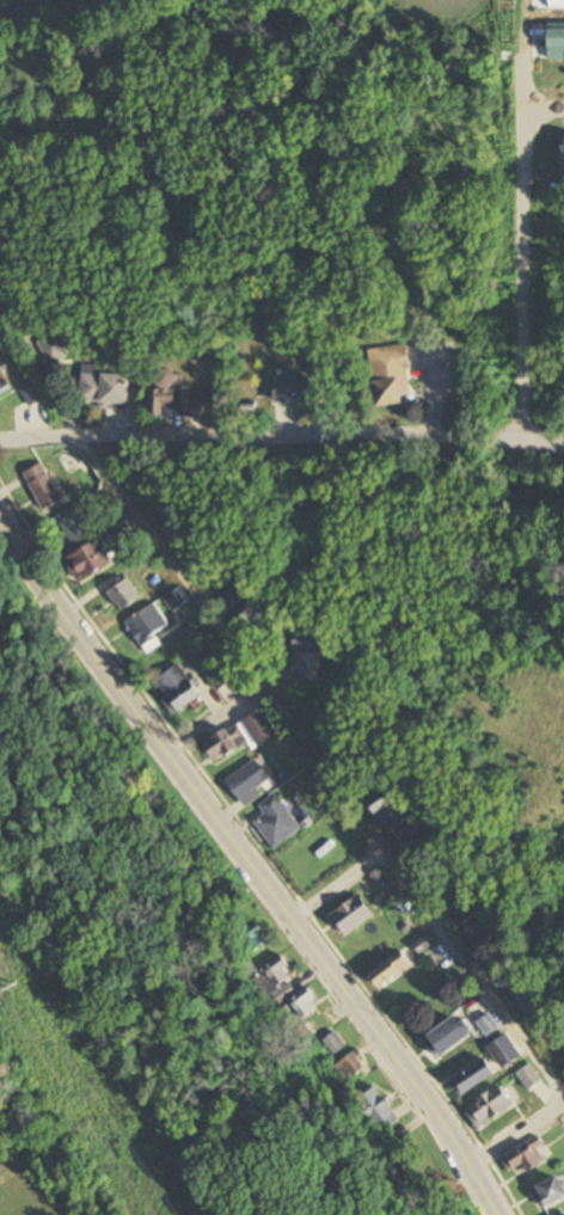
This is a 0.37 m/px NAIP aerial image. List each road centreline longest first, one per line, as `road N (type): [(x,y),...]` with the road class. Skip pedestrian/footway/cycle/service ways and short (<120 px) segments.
road 1 (tertiary): [(0,522),(25,567),(470,1159),(503,1214)]
road 2 (residential): [(0,438),(503,437),(563,448)]
road 3 (residential): [(515,440),(525,56)]

